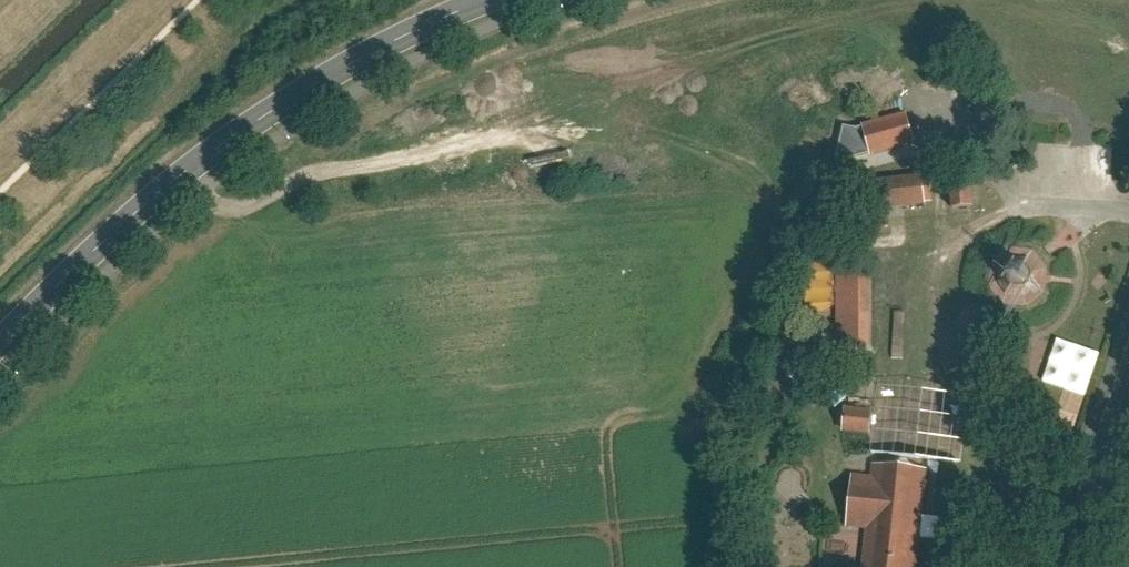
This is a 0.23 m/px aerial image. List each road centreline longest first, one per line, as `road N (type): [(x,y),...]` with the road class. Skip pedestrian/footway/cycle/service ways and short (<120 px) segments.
road 1 (unclassified): [(0,345),(179,175),(341,65),(487,0)]
road 2 (secondary): [(1065,566),(1128,367)]

